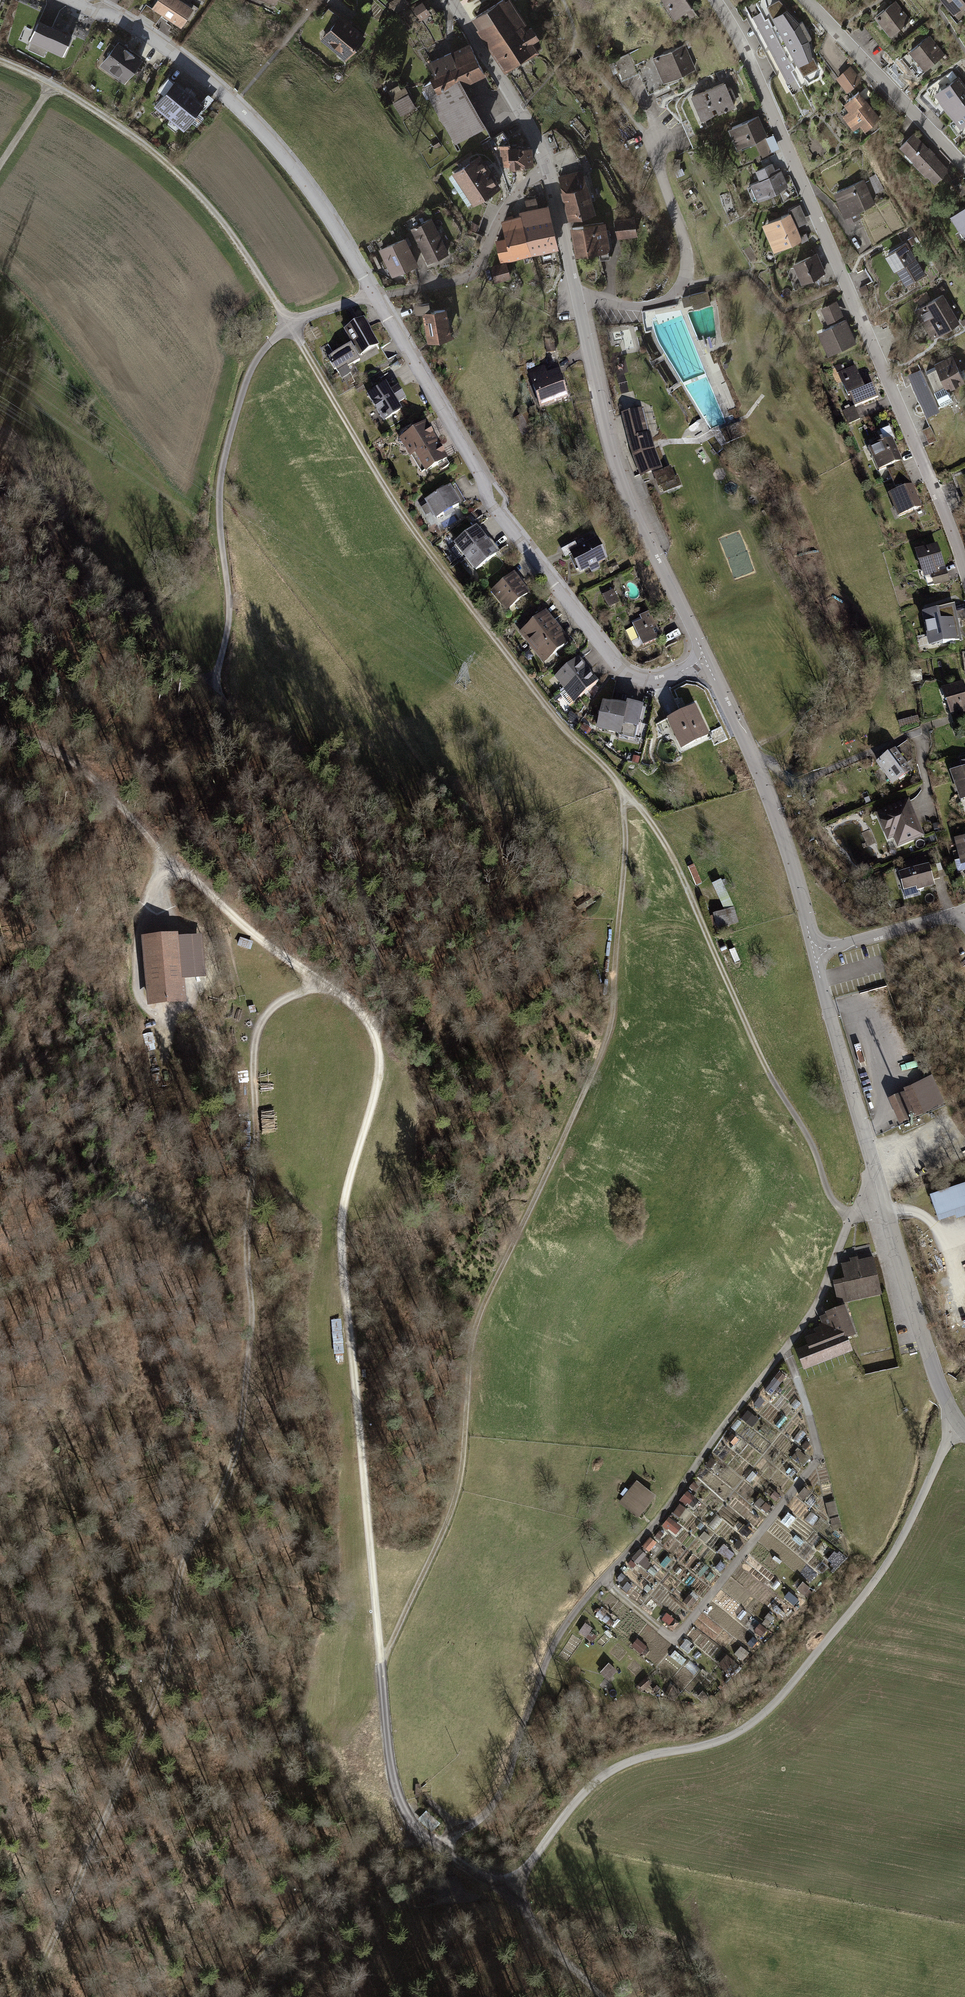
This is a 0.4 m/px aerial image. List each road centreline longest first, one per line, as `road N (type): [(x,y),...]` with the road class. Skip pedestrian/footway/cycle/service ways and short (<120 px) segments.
road 1 (track): [(380,1037),(312,985),(280,1001),(258,1027),(246,1380),(229,1481),(204,1540),(177,1574),(145,1733),(29,1996)]
road 2 (residential): [(67,0),(114,15),(168,49),(267,137),(365,278),(497,509),(613,663),(633,676),(665,682),(705,656)]
road 3 (track): [(623,791),(622,887),(603,1039),(480,1311),(460,1486),(380,1666)]
road 4 (track): [(445,1849),(505,1781),(546,1656),(566,1621),(665,1512),(817,1304),(851,1214),(881,1188)]
road 5 (track): [(955,1423),(877,1578),(779,1700),(740,1730),(640,1757),(588,1783),(507,1895)]
road 6 (track): [(380,1037),(379,1085),(353,1164),(342,1241),(380,1666)]
road 7 (residential): [(717,0),(748,46),(793,147),(964,562)]
road 8 (track): [(290,323),(417,536),(551,714),(623,791)]
road 9 (unclassified): [(964,1433),(927,1348),(817,951)]
road 10 (track): [(851,1214),(831,1198),(809,1137),(768,1071),(672,853),(623,791)]
road 11 (track): [(603,1579),(676,1635),(816,1461),(820,1448),(785,1347)]
road 12 (track): [(0,733),(55,748),(89,773),(208,895),(312,985)]
road 13 (track): [(0,60),(119,127),(174,171),(216,216),(290,323)]
road 14 (track): [(219,692),(328,811),(352,859),(386,1007),(380,1037)]
road 15 (track): [(290,323),(252,367),(223,465),(229,603),(219,692)]
road 16 (residential): [(705,656),(613,449),(577,299)]
road 17 (track): [(0,455),(98,587),(195,680),(219,692)]
road 18 (residential): [(817,951),(754,758),(705,656)]
road 19 (residential): [(627,111),(649,139),(687,252),(687,279),(655,304),(577,299)]
road 20 (track): [(419,1831),(323,1886),(228,1996)]
road 21 (residential): [(805,0),(964,169)]
road 22 (residential): [(549,171),(450,0)]
road 23 (residential): [(549,171),(508,207),(469,277),(427,289)]
road 24 (track): [(380,1666),(397,1797),(419,1831)]
road 25 (residential): [(963,913),(817,951)]
road 26 (track): [(606,1996),(507,1895)]
road 27 (residential): [(577,299),(549,171)]

